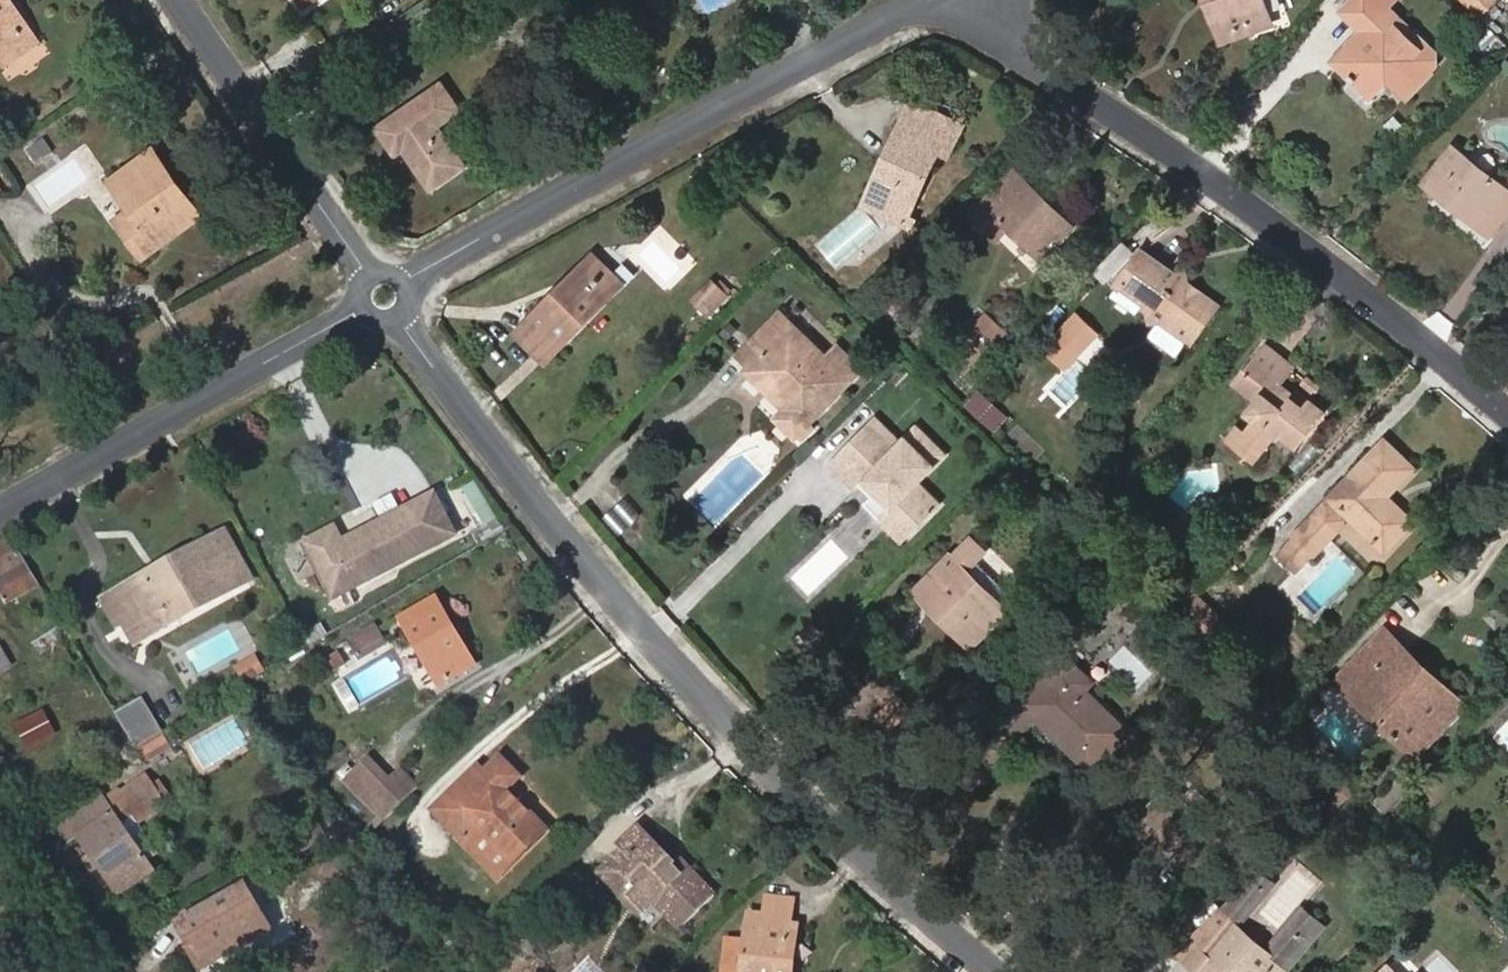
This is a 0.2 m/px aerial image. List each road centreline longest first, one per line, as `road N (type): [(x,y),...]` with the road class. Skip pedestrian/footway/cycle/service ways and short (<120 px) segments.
road 1 (residential): [(386,298),(570,545),(812,806),(995,971)]
road 2 (residential): [(976,0),(1038,67),(1296,238),(1507,407)]
road 3 (residential): [(386,298),(929,0)]
road 4 (residential): [(386,298),(0,506)]
road 5 (residential): [(180,0),(386,298)]

